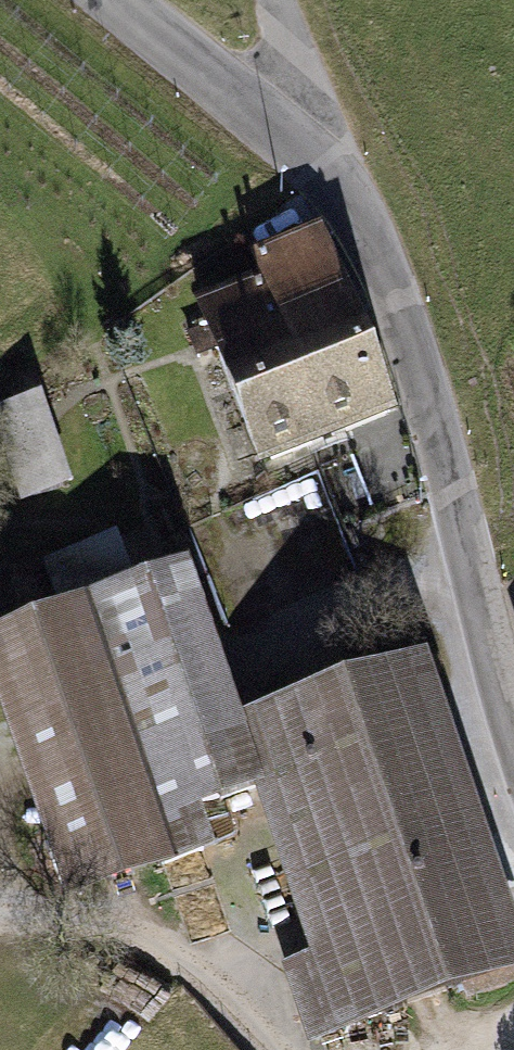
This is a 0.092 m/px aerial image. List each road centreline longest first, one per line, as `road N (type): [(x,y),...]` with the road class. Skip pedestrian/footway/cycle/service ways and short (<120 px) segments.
road 1 (tertiary): [(300,148),(350,198),(396,299),(513,728)]
road 2 (track): [(0,914),(121,934),(184,967),(283,1049)]
road 3 (tertiary): [(121,0),(300,148)]
road 4 (unclassified): [(300,148),(308,99),(273,0)]

